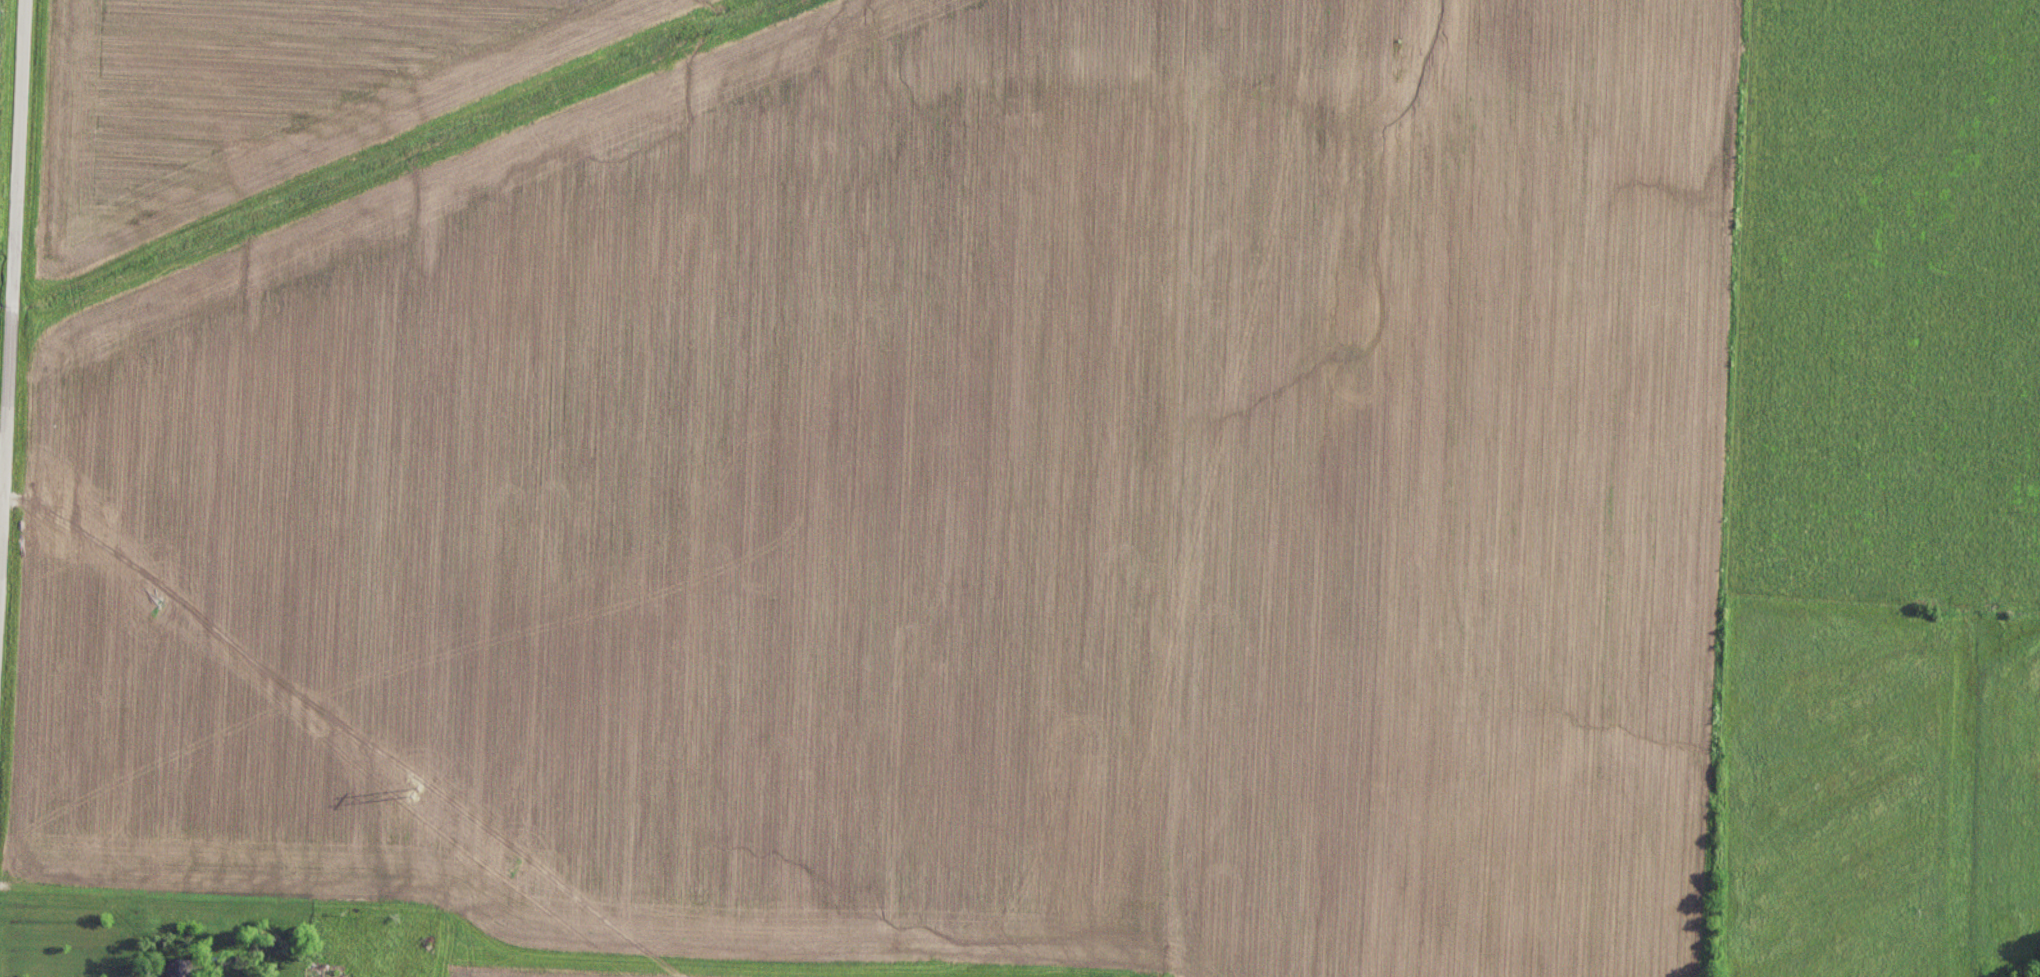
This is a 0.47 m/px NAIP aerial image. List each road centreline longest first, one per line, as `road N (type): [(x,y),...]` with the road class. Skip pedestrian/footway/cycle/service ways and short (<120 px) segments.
road 1 (residential): [(0,573),(26,0)]

